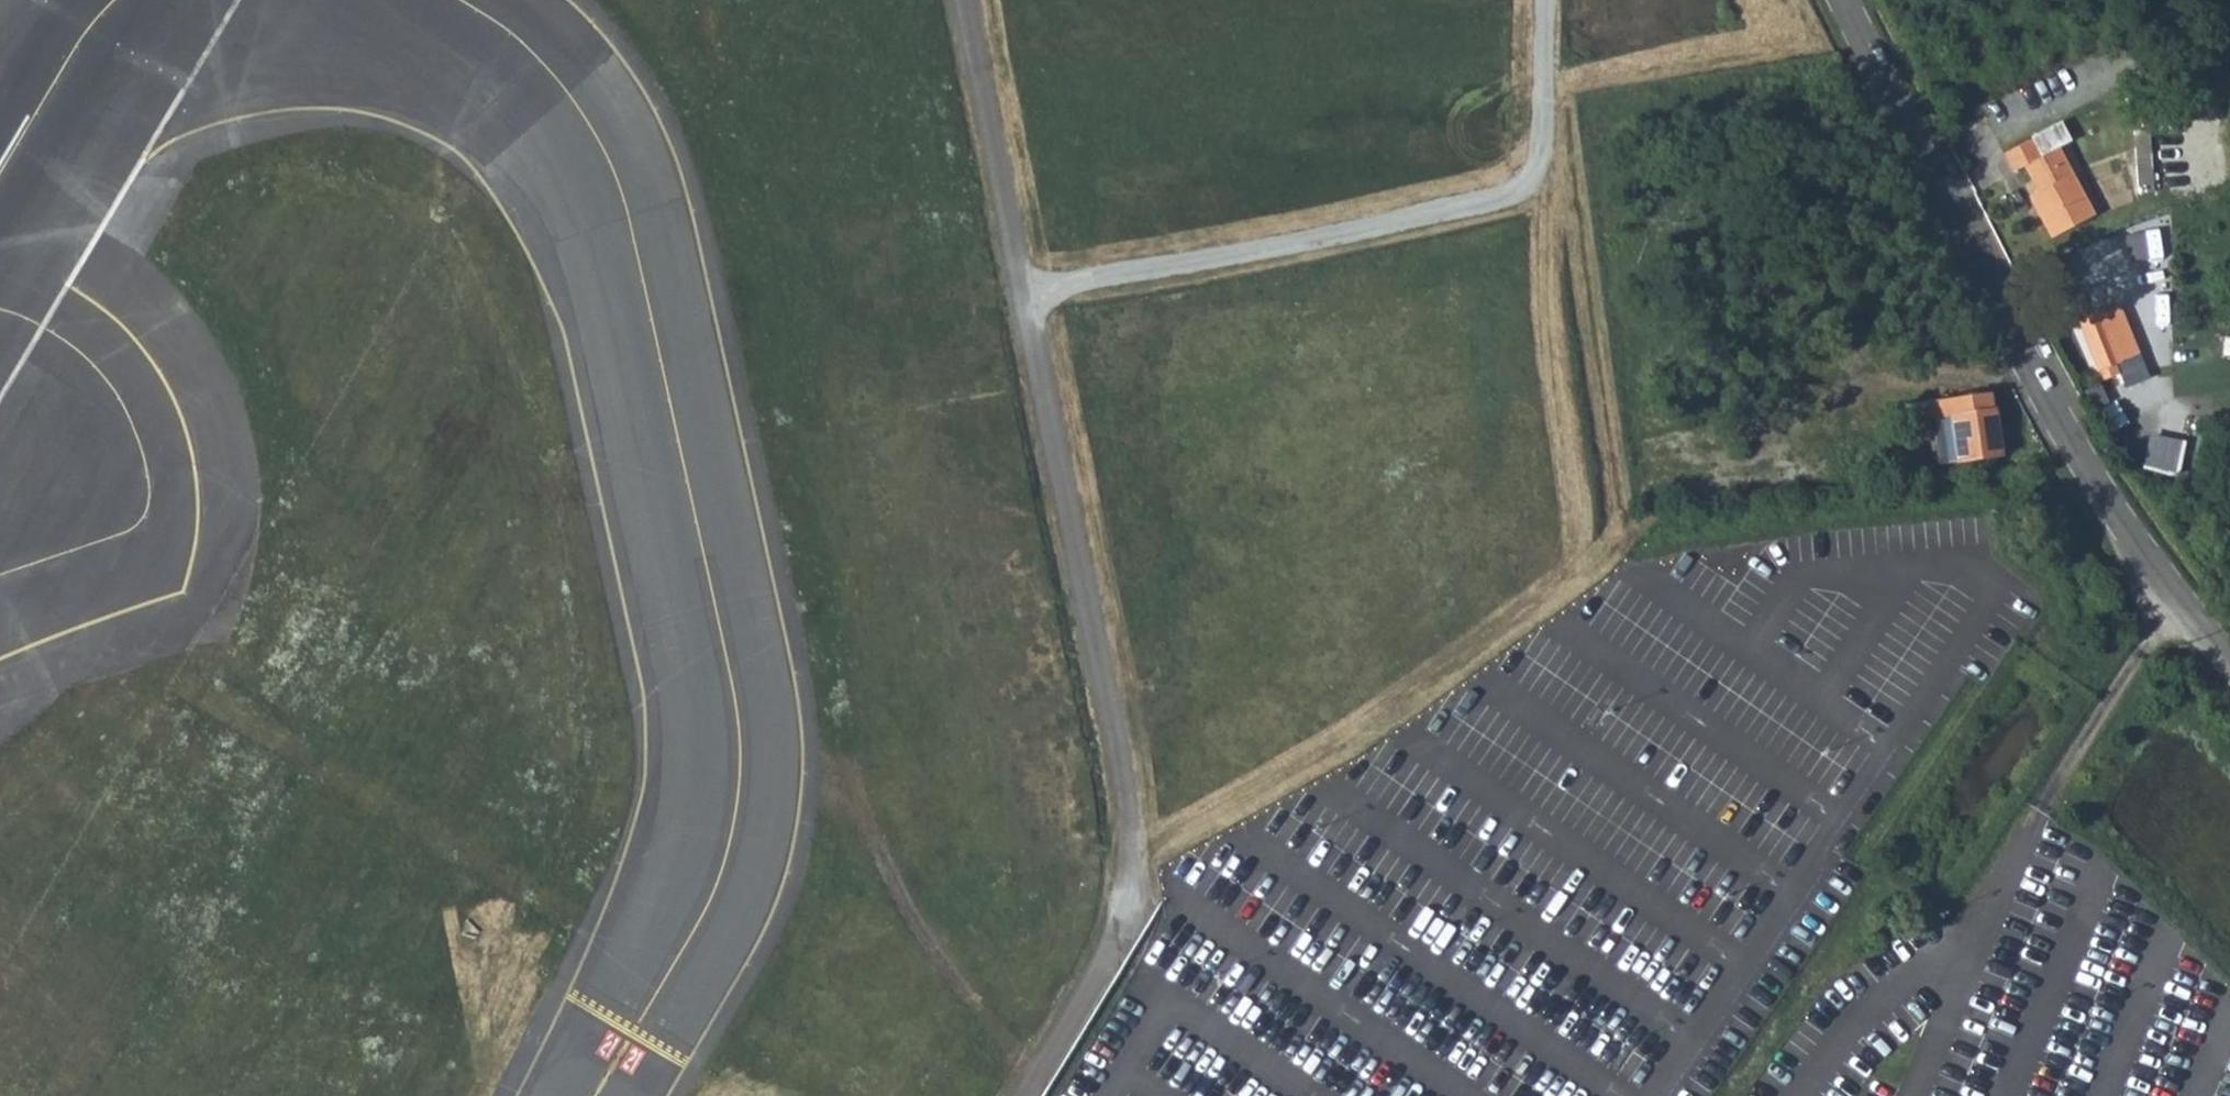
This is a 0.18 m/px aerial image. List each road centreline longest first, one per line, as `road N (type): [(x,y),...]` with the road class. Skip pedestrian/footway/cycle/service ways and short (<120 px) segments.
road 1 (track): [(1547,0),(1544,281),(1567,516),(1558,564),(1538,598),(1497,634),(1358,732),(1132,852)]
road 2 (tertiary): [(1839,0),(2094,477),(2174,600),(2229,664)]

